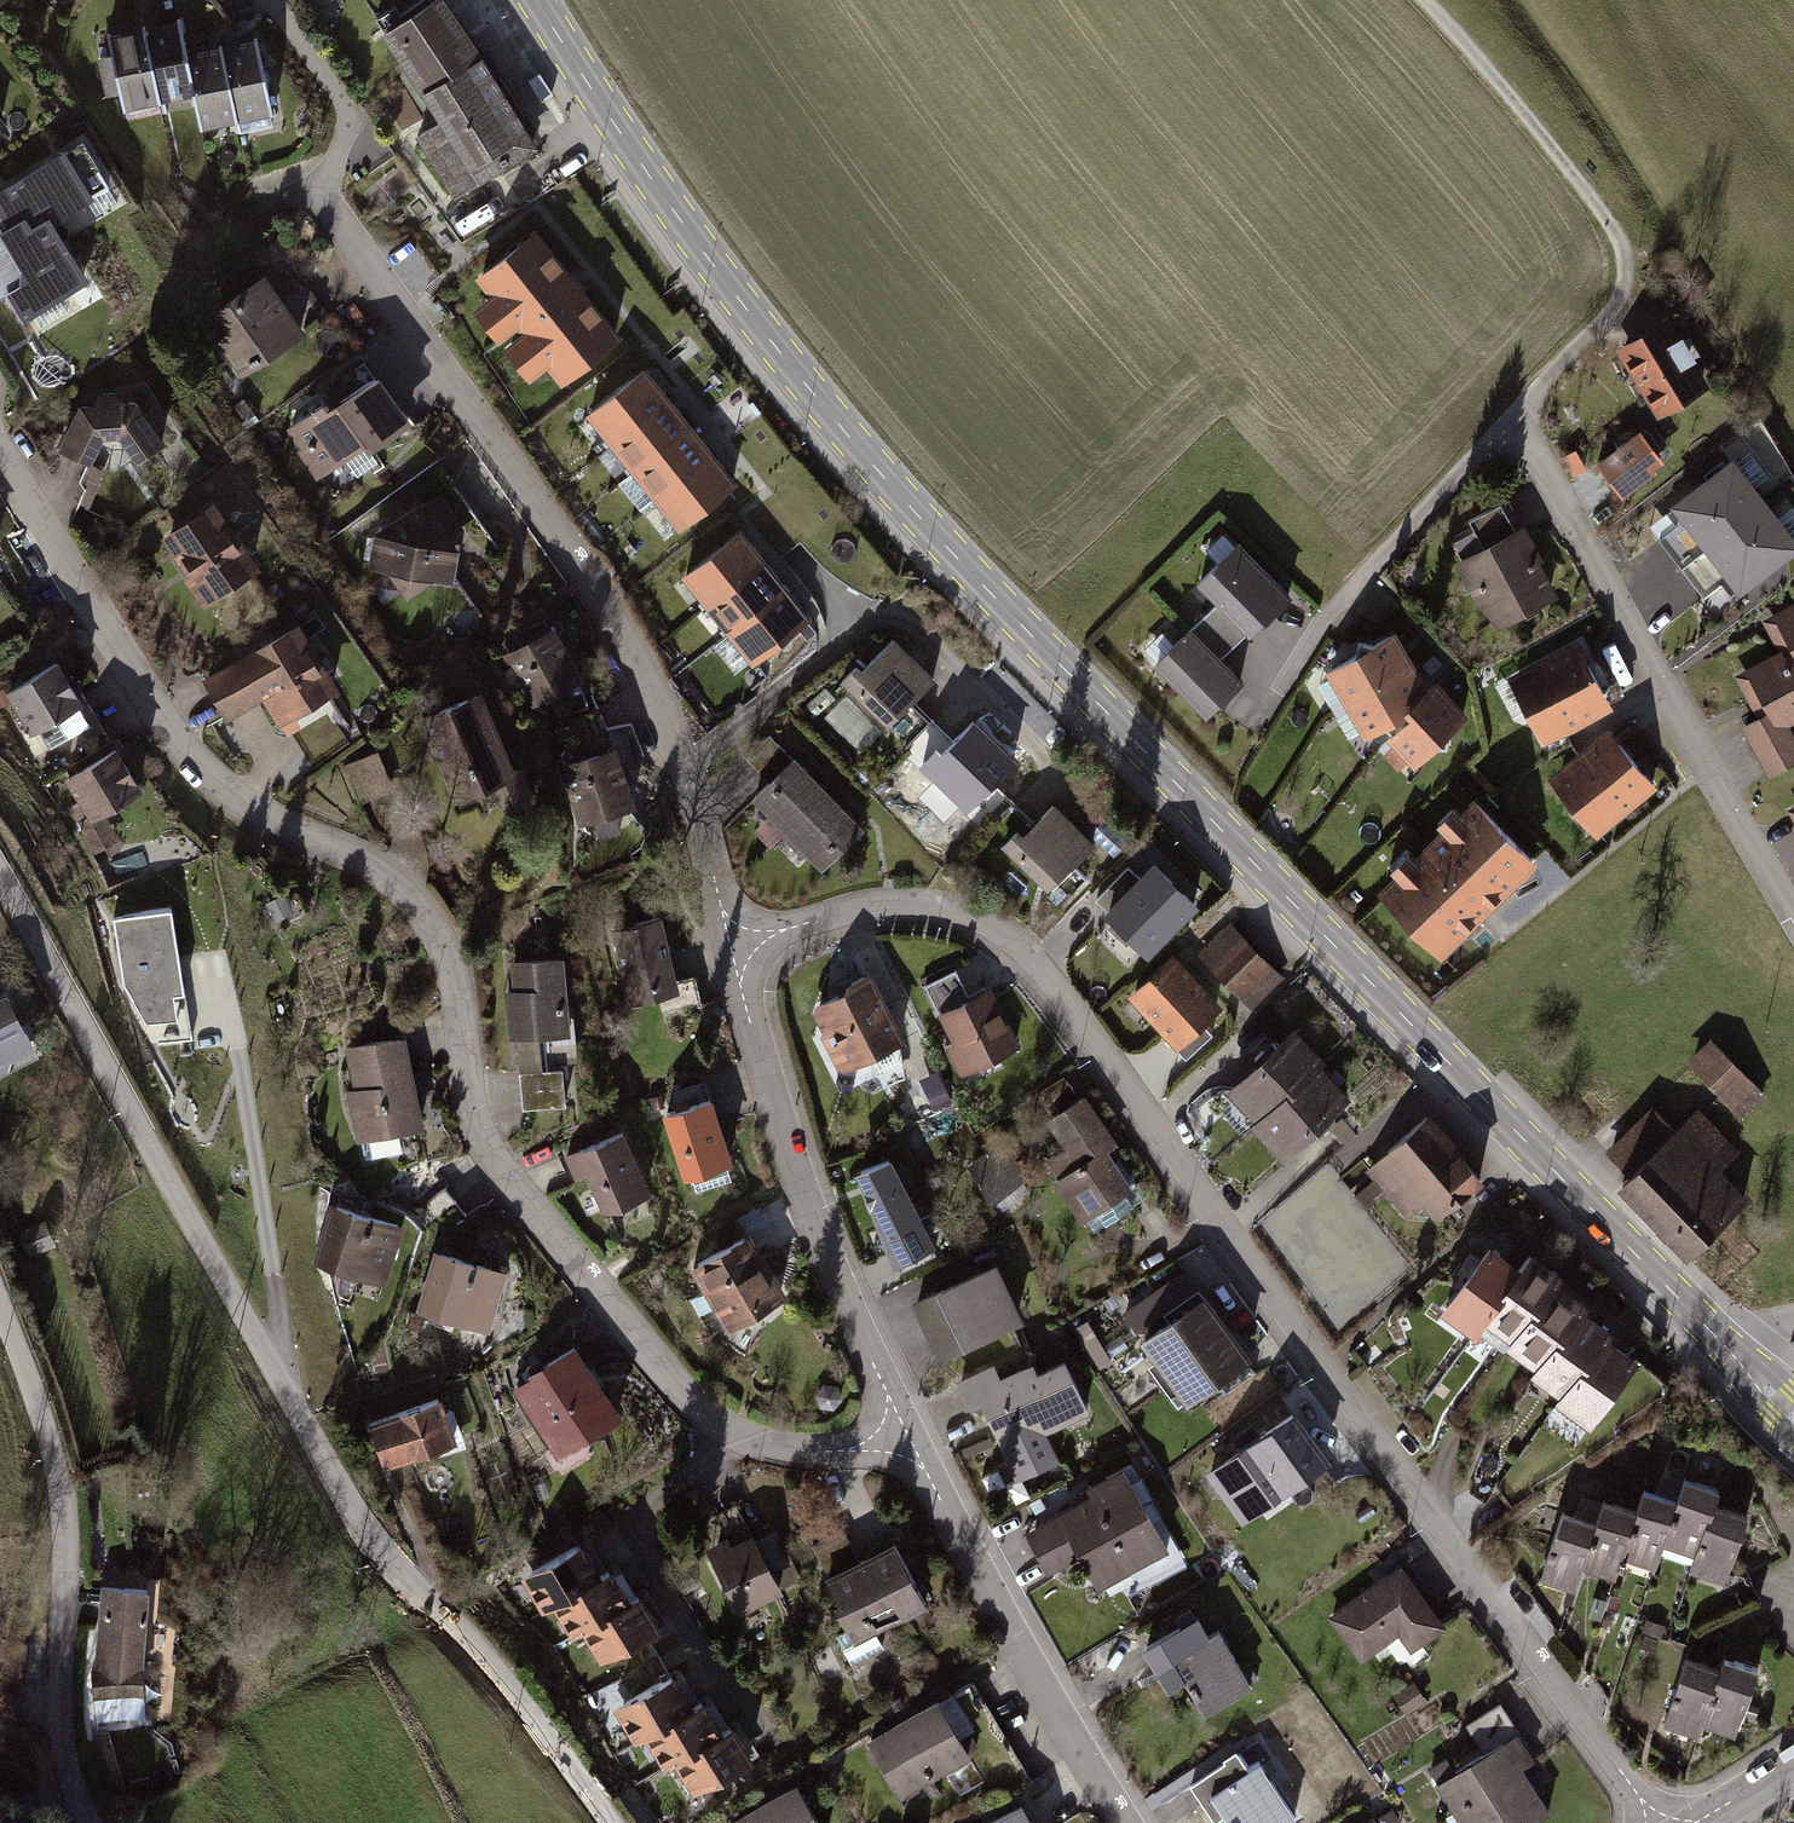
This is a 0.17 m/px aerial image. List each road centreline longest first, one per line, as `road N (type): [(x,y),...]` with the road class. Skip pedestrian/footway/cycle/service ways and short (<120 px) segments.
road 1 (primary): [(1731,1354),(922,520),(809,392),(645,172),(568,51)]
road 2 (residential): [(904,1430),(861,1449),(777,1450),(726,1440),(650,1358),(485,1146),(471,1111),(461,1010),(439,931),(384,871),(276,822),(202,769),(162,719),(0,452)]
road 3 (residential): [(732,943),(865,911),(955,906),(1036,961),(1217,1227),(1662,1822)]
road 4 (residential): [(612,1822),(485,1655),(394,1566),(352,1503),(0,877)]
road 5 (residential): [(732,943),(683,761),(637,660),(588,576),(333,214),(326,182),(349,127),(348,110),(270,0)]
road 6 (residential): [(1793,914),(1516,422)]
road 7 (residential): [(0,1303),(54,1459),(65,1520),(60,1720),(68,1765),(92,1822)]
road 8 (residential): [(904,1430),(805,1213),(732,943)]
road 9 (residential): [(1131,1822),(985,1593),(904,1430)]
road 10 (residential): [(1516,422),(1325,627),(1280,691)]
road 11 (track): [(1425,0),(1517,102),(1607,221)]
road 12 (residential): [(1607,221),(1624,254),(1623,291),(1516,422)]

